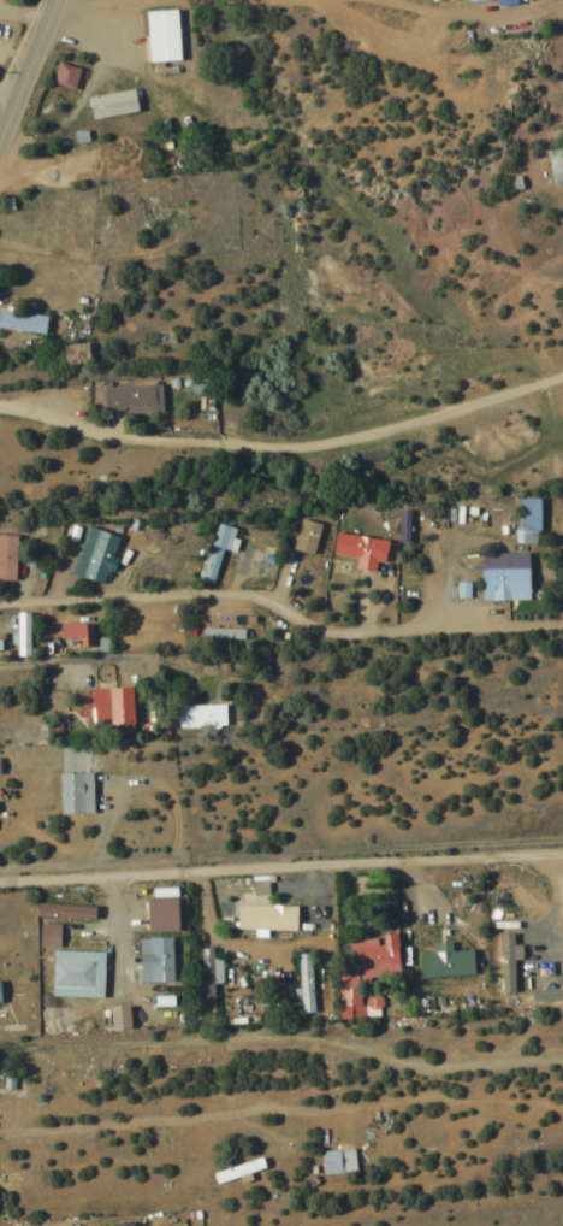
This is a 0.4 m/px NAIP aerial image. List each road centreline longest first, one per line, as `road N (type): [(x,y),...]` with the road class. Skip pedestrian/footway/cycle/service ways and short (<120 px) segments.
road 1 (residential): [(0,410),(47,415),(106,437),(283,448),(334,443),(562,375)]
road 2 (residential): [(0,600),(262,597),(307,627),(345,637),(562,624)]
road 3 (residential): [(0,1046),(314,1038),(405,1067),(562,1059)]
road 4 (residential): [(562,853),(0,882)]
road 5 (residential): [(0,1129),(562,1119)]
road 6 (residential): [(0,1202),(389,1200)]
road 7 (residential): [(296,0),(480,28),(562,15)]
road 8 (residential): [(0,864),(184,856)]
road 9 (residential): [(0,663),(164,660)]
road 10 (secondary): [(0,142),(57,0)]

